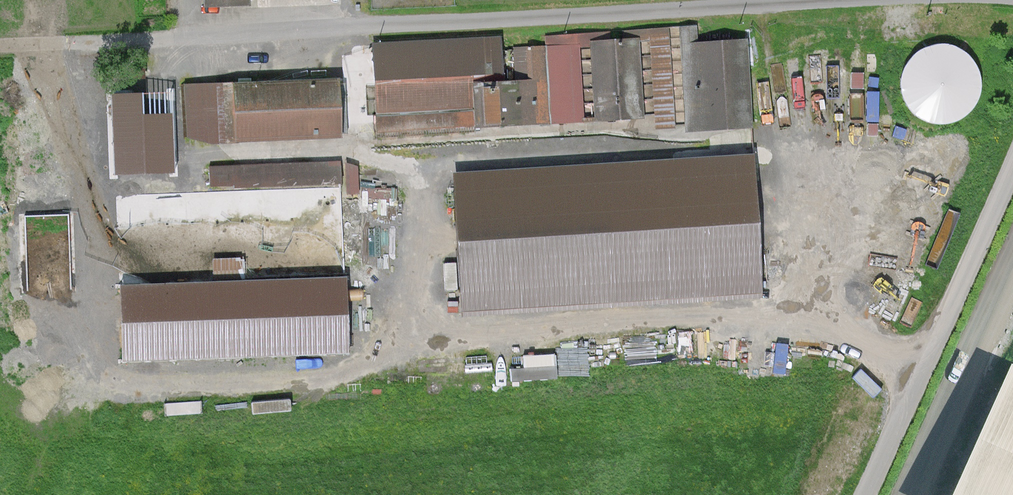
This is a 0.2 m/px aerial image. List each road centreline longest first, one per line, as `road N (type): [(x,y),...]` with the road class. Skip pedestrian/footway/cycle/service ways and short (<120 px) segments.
road 1 (residential): [(0,47),(835,0)]
road 2 (residential): [(866,494),(1012,169)]

